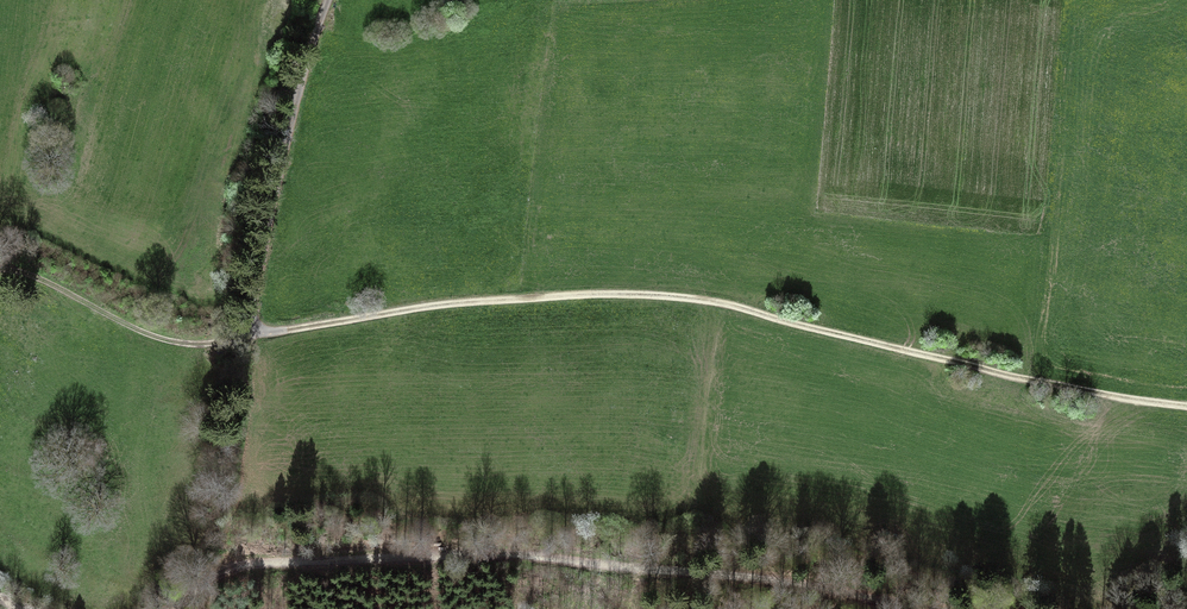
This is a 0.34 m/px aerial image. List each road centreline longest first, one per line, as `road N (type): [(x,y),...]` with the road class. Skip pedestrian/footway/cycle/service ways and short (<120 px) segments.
road 1 (track): [(253,335),(481,295),(723,301),(1059,385),(1186,407)]
road 2 (track): [(179,608),(227,572),(255,563),(523,553),(911,608)]
road 3 (track): [(0,265),(35,270),(142,326),(222,340),(253,335)]

